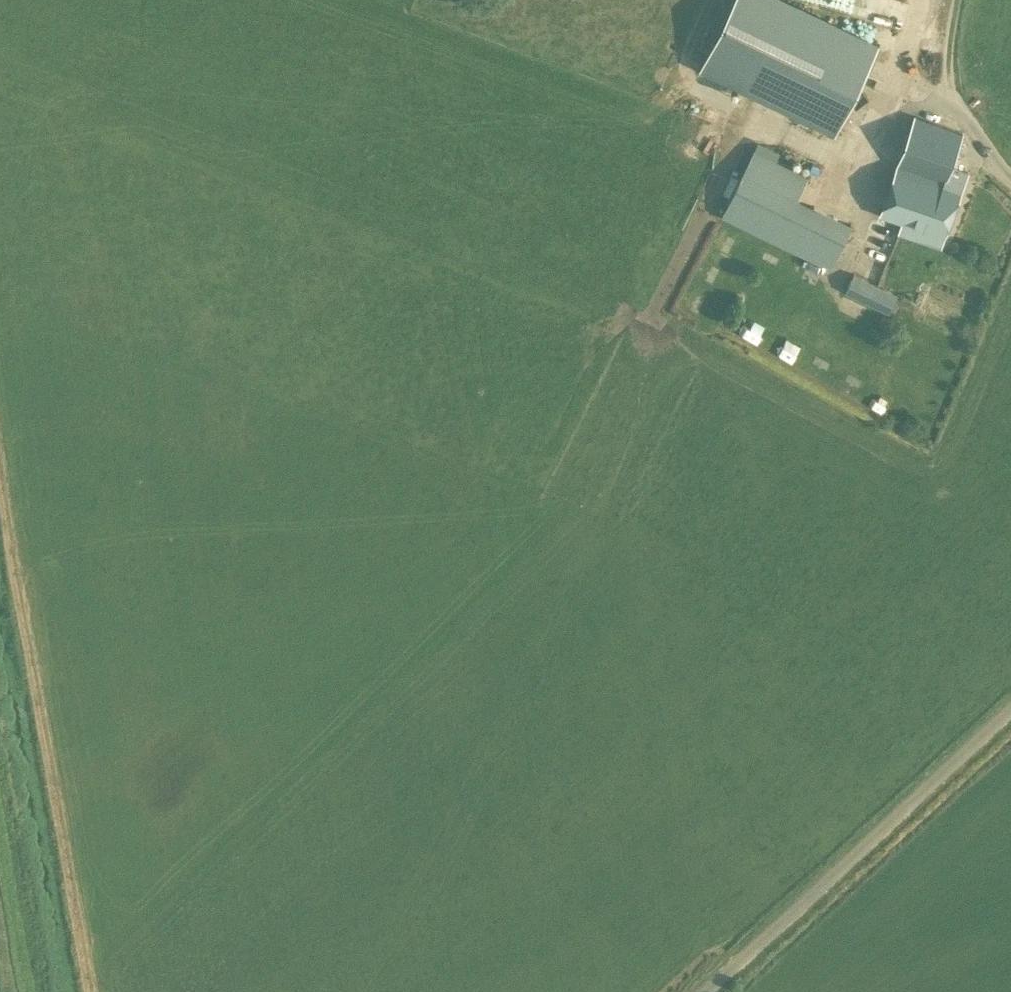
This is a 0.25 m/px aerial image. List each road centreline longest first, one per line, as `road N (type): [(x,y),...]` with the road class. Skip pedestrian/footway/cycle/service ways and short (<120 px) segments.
road 1 (unclassified): [(716,991),(1010,716)]
road 2 (unclassified): [(1010,175),(968,118),(953,50)]

